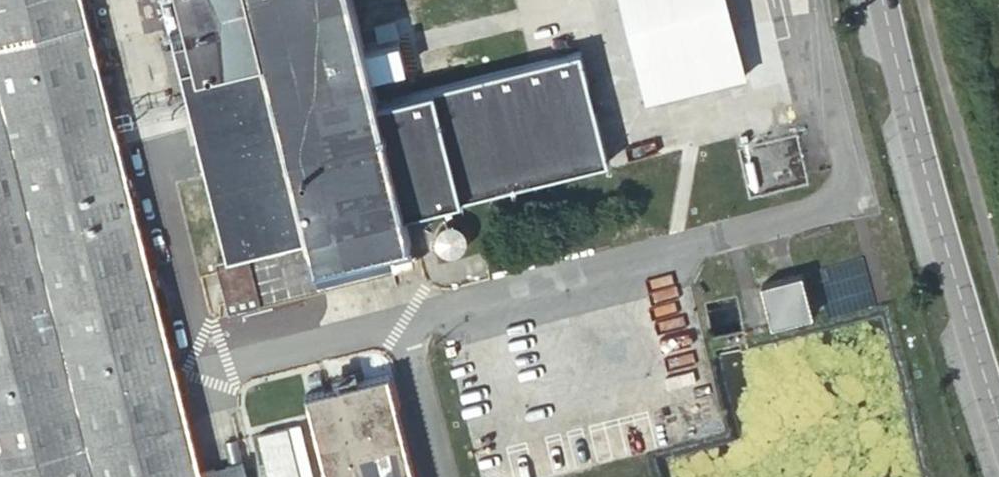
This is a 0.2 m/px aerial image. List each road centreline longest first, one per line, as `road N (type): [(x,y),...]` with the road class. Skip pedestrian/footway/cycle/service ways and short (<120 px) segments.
road 1 (unclassified): [(820,0),(849,169),(849,183),(826,205),(208,370)]
road 2 (unclassified): [(998,426),(882,0)]

